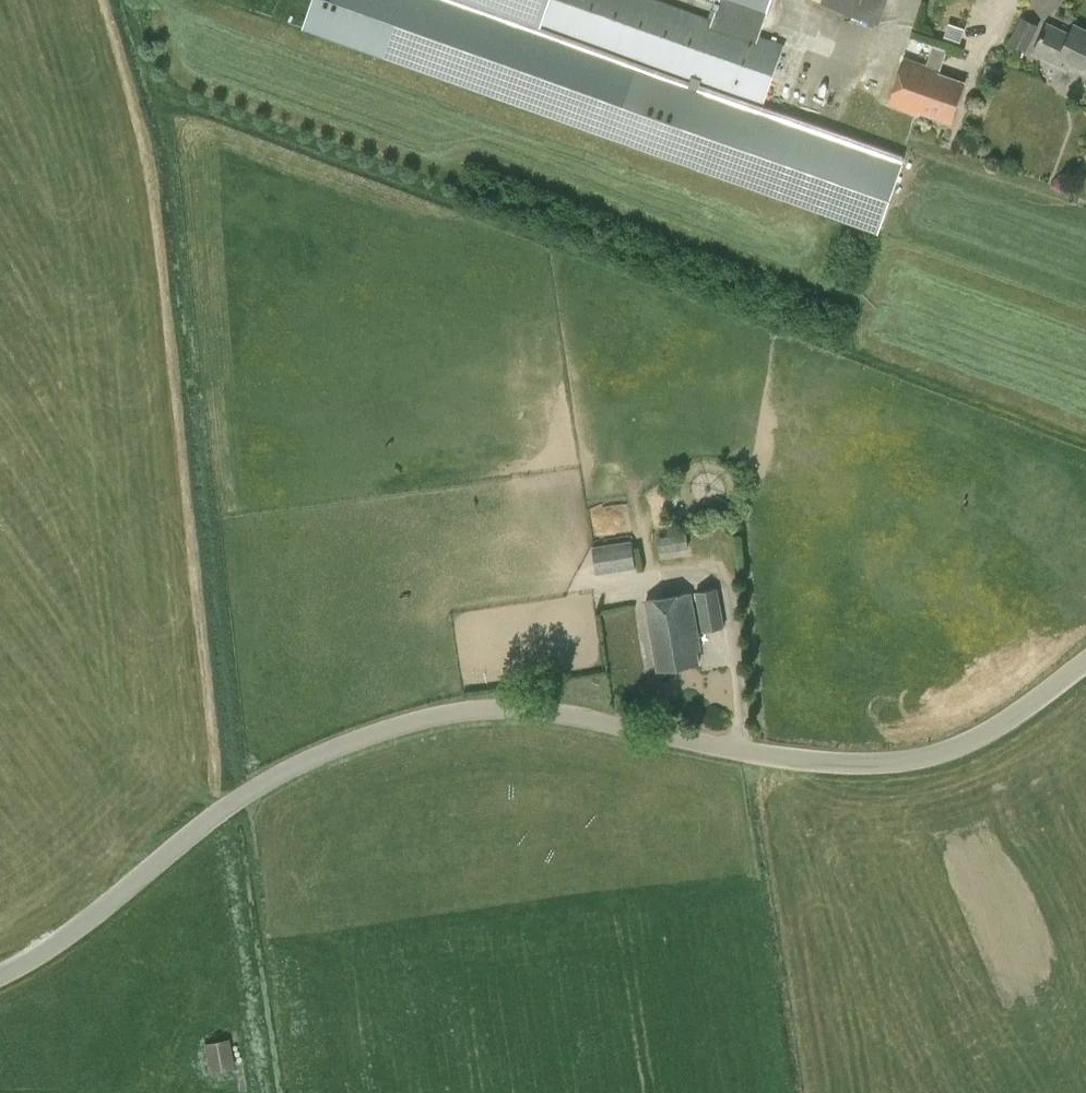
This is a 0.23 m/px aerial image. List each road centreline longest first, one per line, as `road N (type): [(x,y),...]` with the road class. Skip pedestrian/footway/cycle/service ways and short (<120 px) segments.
road 1 (unclassified): [(0,976),(79,928),(295,763),(372,733),(453,711),(548,711),(856,767),(911,762),(1007,721),(1085,662)]

